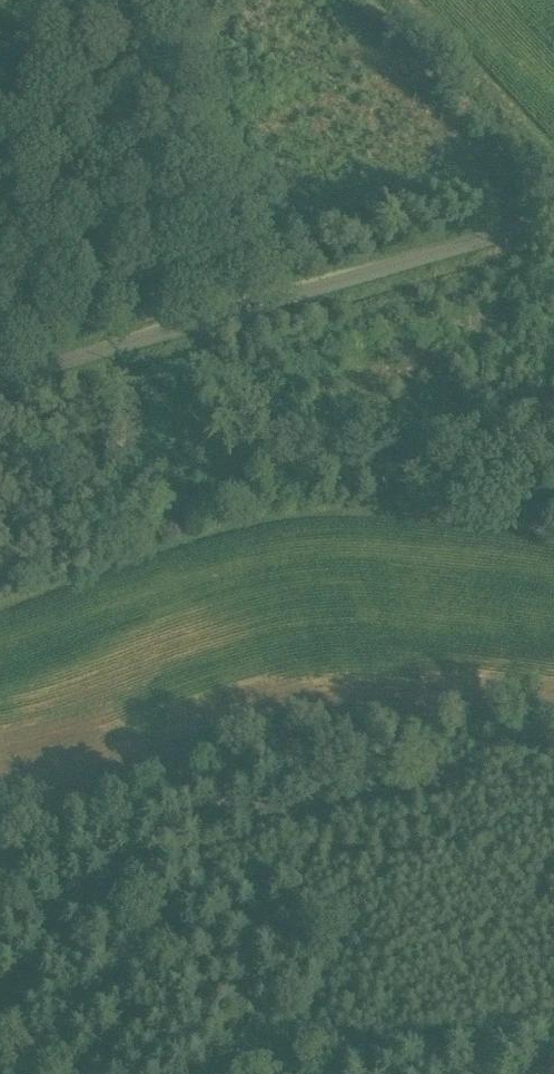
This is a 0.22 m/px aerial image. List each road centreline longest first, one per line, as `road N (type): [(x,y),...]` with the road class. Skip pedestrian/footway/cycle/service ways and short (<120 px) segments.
road 1 (unclassified): [(553,188),(0,357)]

